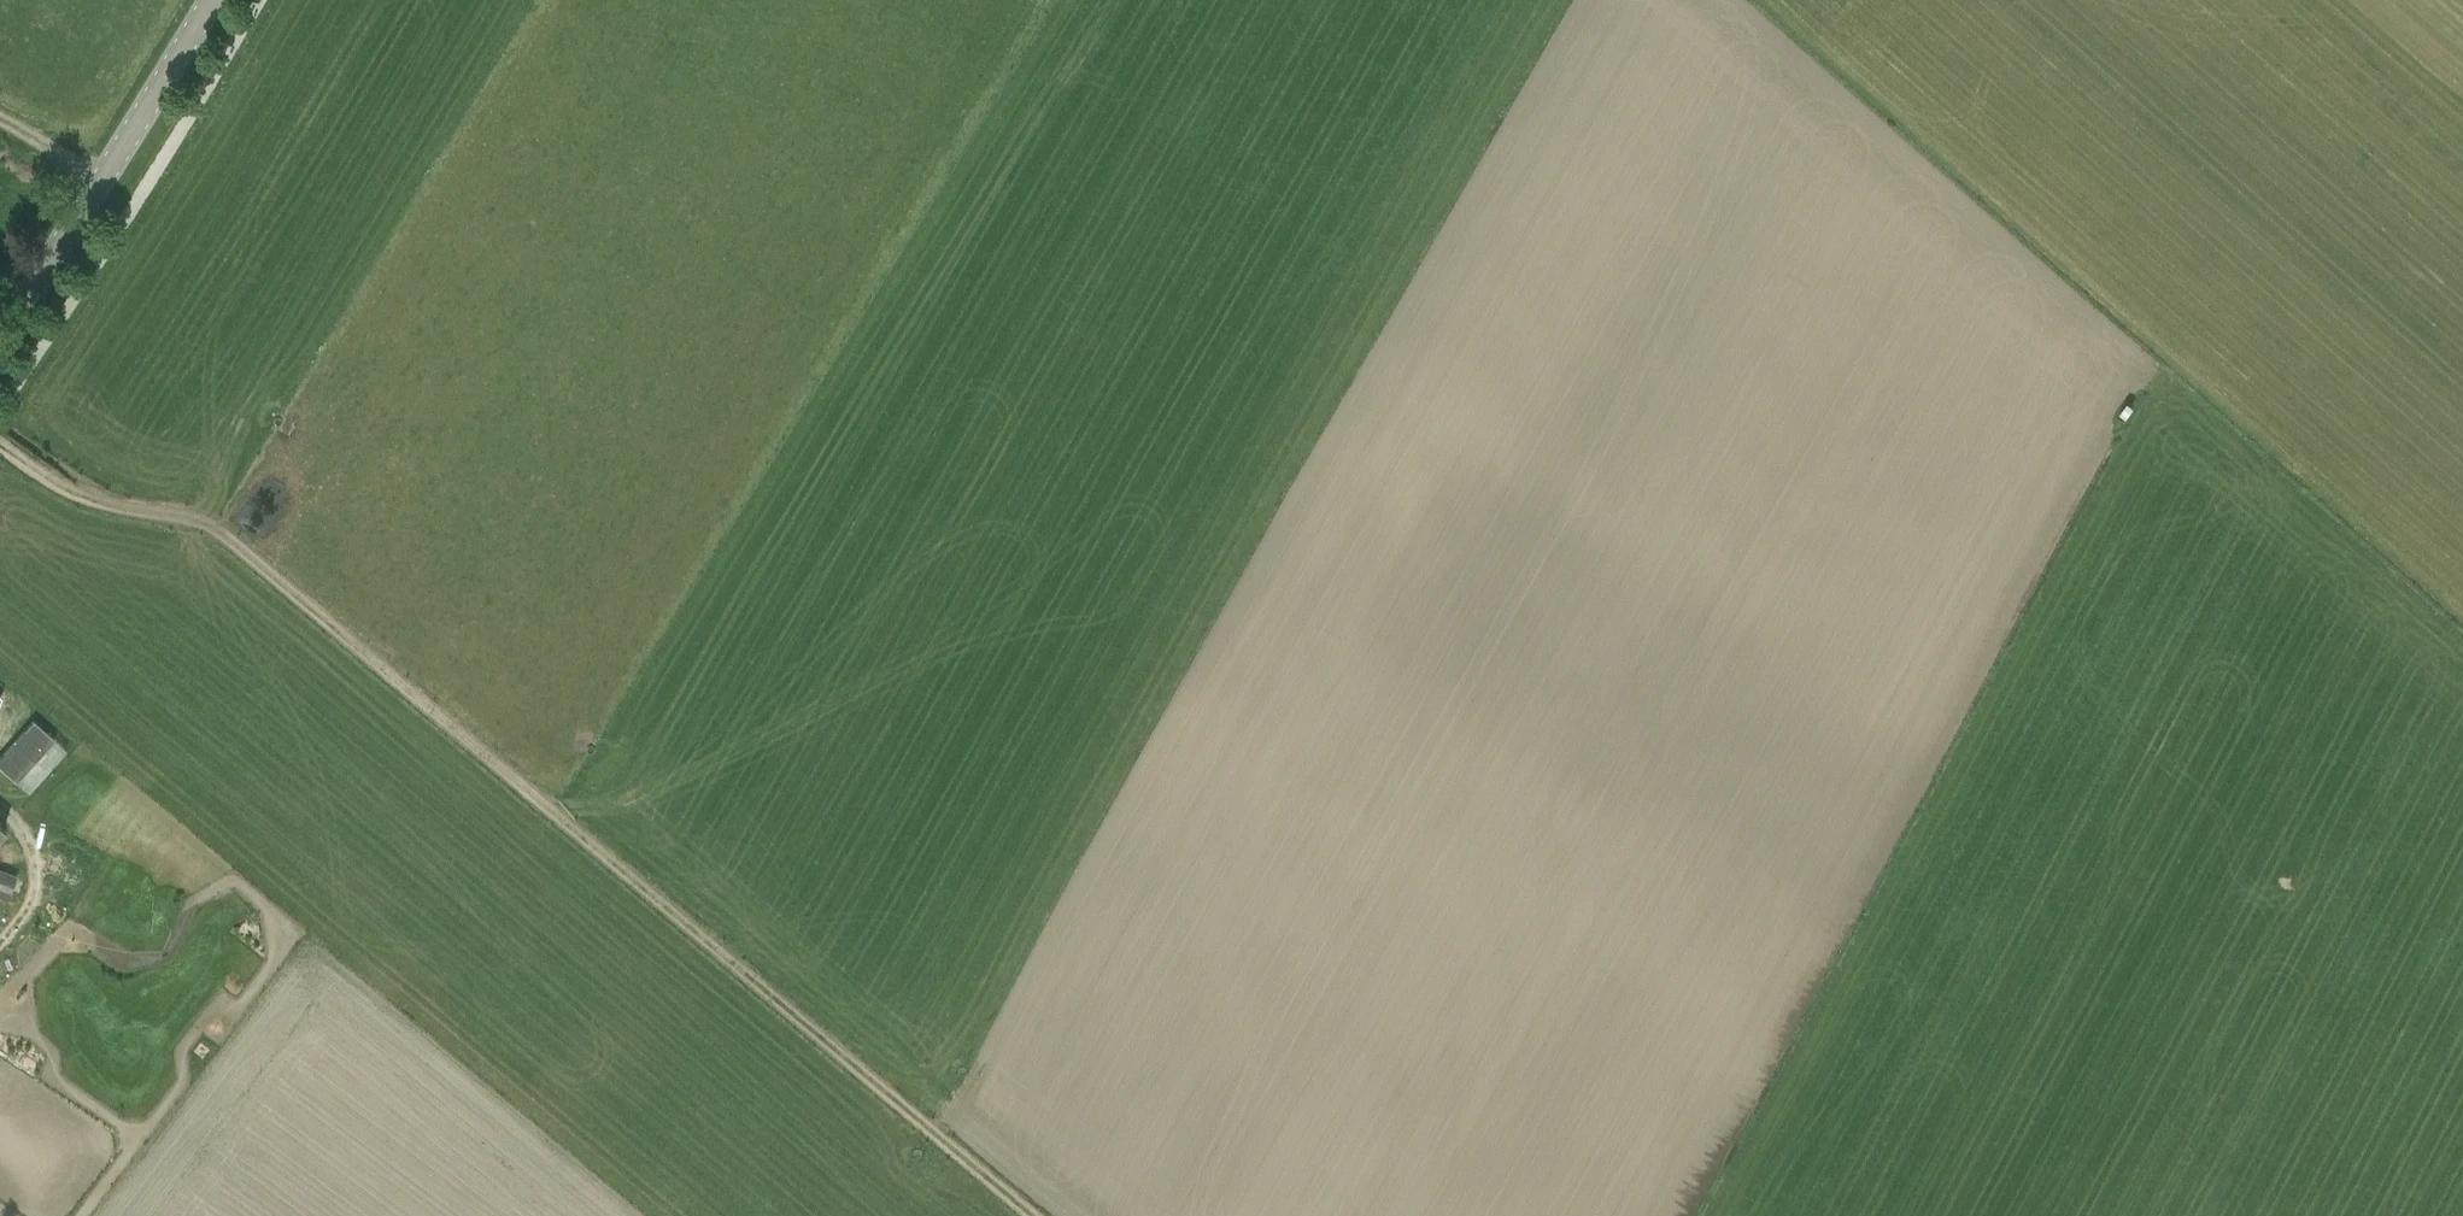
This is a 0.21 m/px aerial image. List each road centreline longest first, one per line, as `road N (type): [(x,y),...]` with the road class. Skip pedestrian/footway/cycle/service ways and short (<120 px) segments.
road 1 (track): [(1036,1215),(217,526),(75,495),(0,446)]
road 2 (tertiary): [(210,0),(0,331)]

